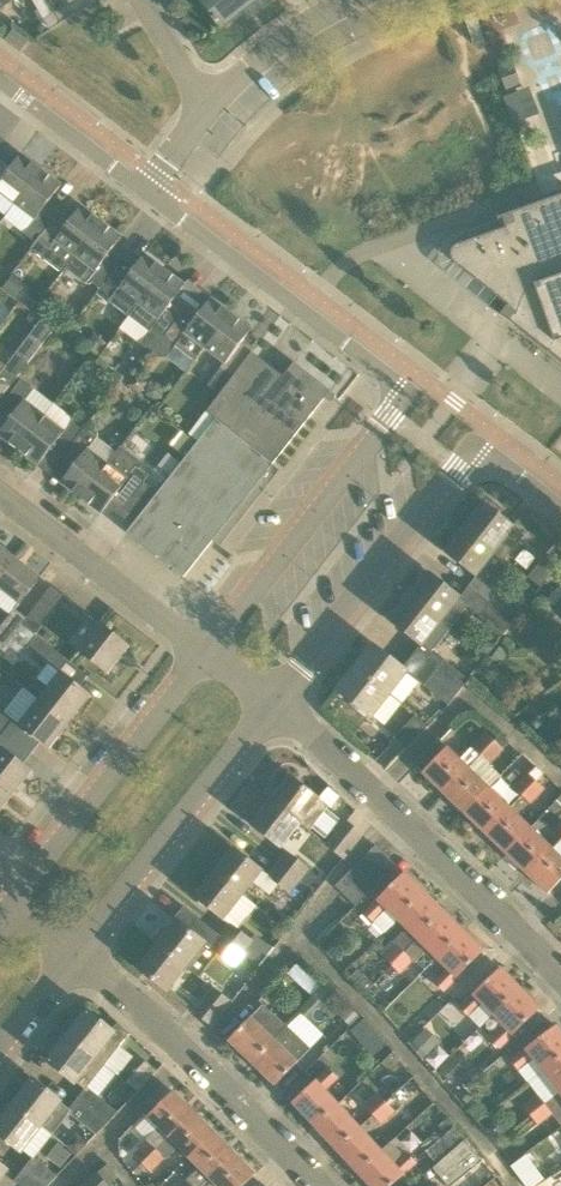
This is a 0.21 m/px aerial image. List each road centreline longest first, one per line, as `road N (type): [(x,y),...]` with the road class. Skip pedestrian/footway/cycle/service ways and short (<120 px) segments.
road 1 (residential): [(145,192),(408,394),(208,651)]
road 2 (residential): [(273,700),(473,444),(560,511)]
road 3 (residential): [(560,983),(273,700)]
road 4 (residential): [(317,1185),(246,1108),(72,958)]
road 5 (residential): [(208,651),(8,910)]
road 6 (residential): [(72,958),(273,700)]
road 7 (residential): [(208,651),(0,477)]
road 8 (residential): [(208,109),(272,52),(355,0)]
road 9 (residential): [(0,82),(145,192)]
road 10 (residential): [(208,109),(144,0)]

